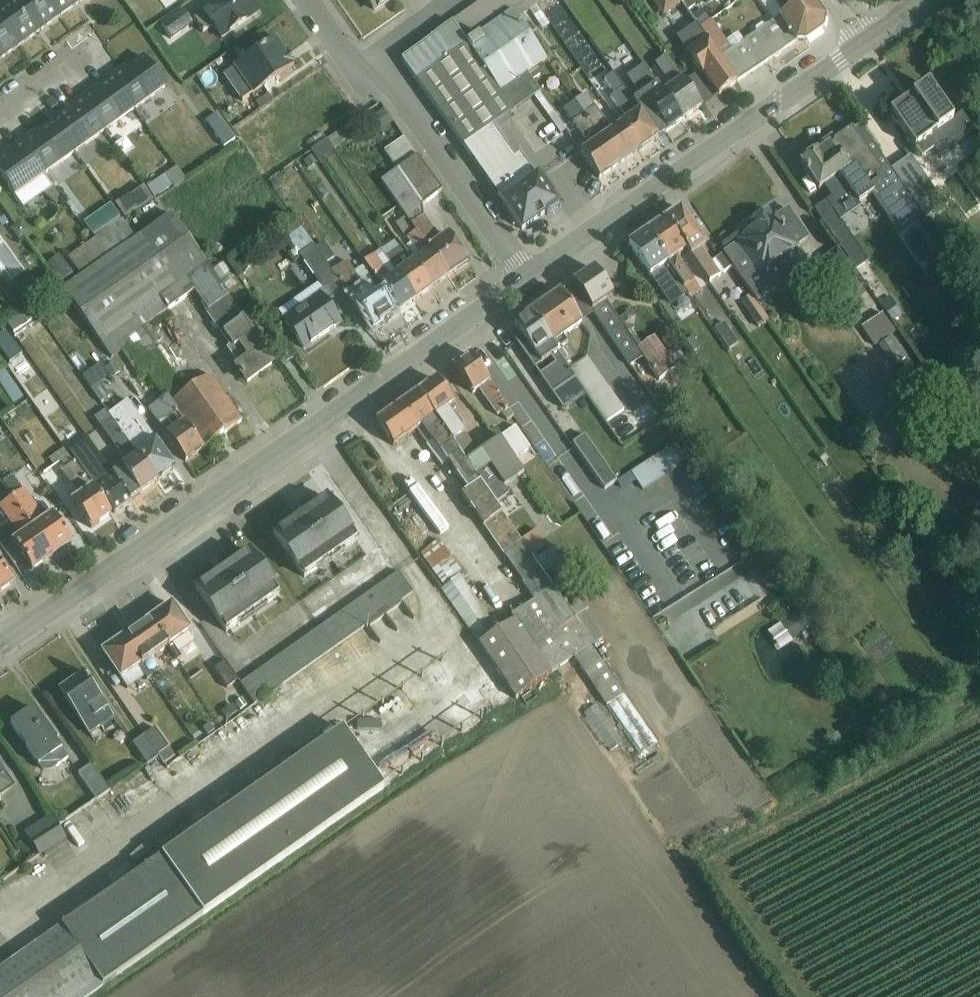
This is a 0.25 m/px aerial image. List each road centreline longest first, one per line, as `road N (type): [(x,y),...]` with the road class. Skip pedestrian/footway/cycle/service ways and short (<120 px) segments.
road 1 (tertiary): [(0,641),(528,275)]
road 2 (residential): [(528,275),(395,81),(358,69),(309,0)]
road 3 (tertiary): [(528,275),(778,103)]

